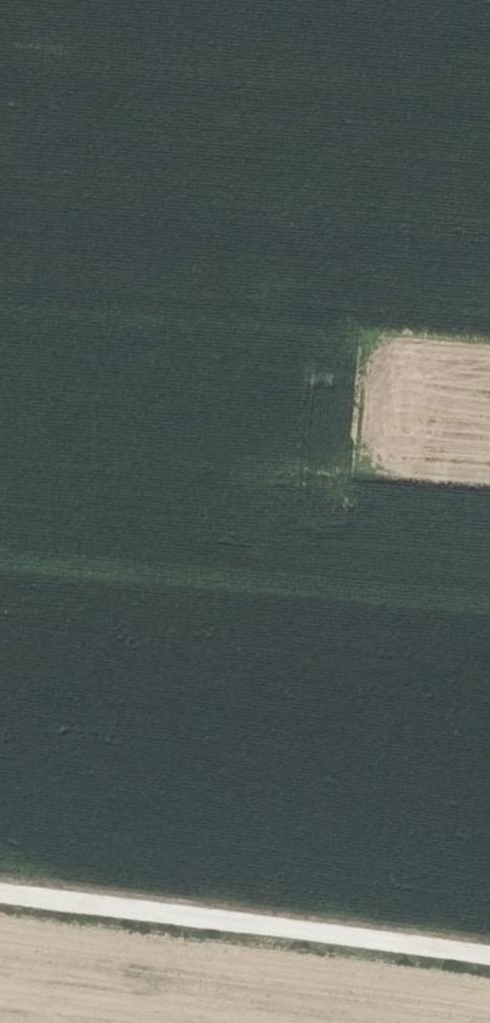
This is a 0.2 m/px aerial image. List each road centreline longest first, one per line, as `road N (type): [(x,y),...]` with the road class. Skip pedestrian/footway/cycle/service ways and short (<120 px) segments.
road 1 (track): [(489,958),(0,895)]

